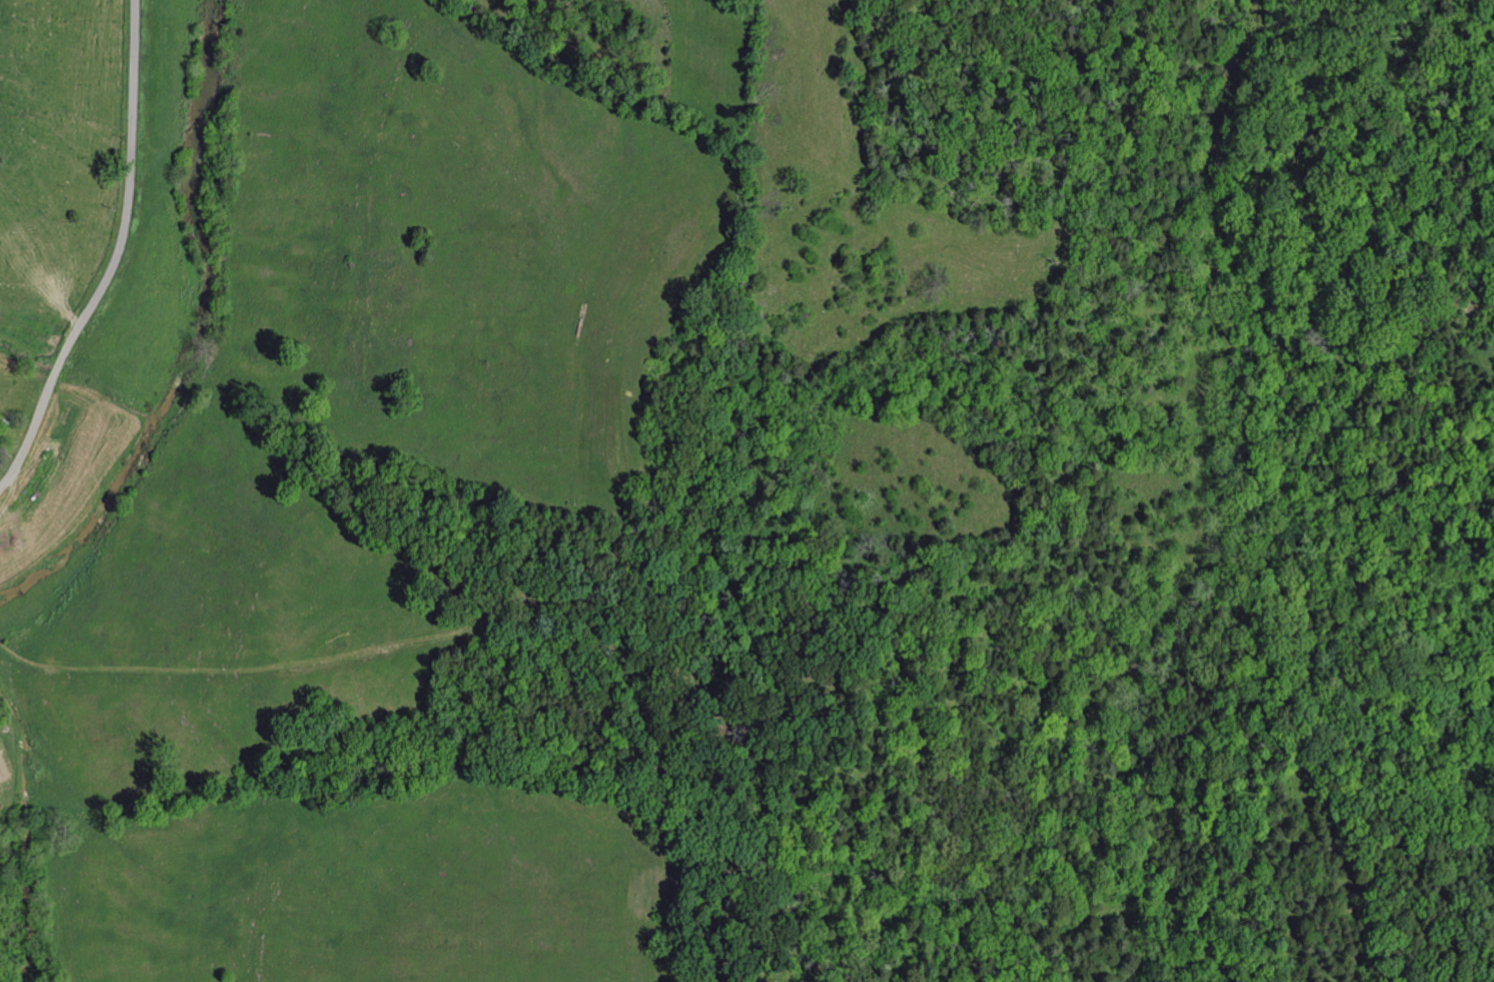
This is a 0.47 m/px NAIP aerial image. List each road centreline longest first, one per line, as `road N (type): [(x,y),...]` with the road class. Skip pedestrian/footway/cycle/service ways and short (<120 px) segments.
road 1 (residential): [(0,488),(121,241),(136,0)]

